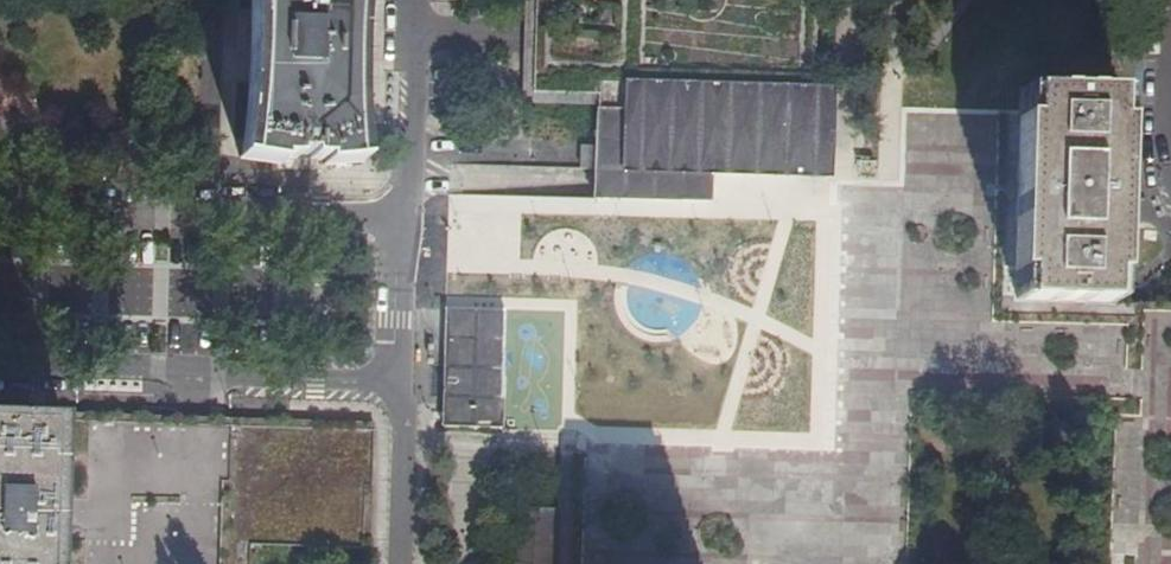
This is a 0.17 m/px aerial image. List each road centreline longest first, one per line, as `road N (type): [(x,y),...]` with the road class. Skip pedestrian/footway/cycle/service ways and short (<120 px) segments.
road 1 (residential): [(405,212),(0,201)]
road 2 (residential): [(0,365),(404,378)]
road 3 (residential): [(413,0),(405,212)]
road 4 (residential): [(1170,192),(1161,176),(1165,0)]
road 5 (residential): [(404,378),(400,563)]
road 6 (residential): [(405,212),(404,378)]

